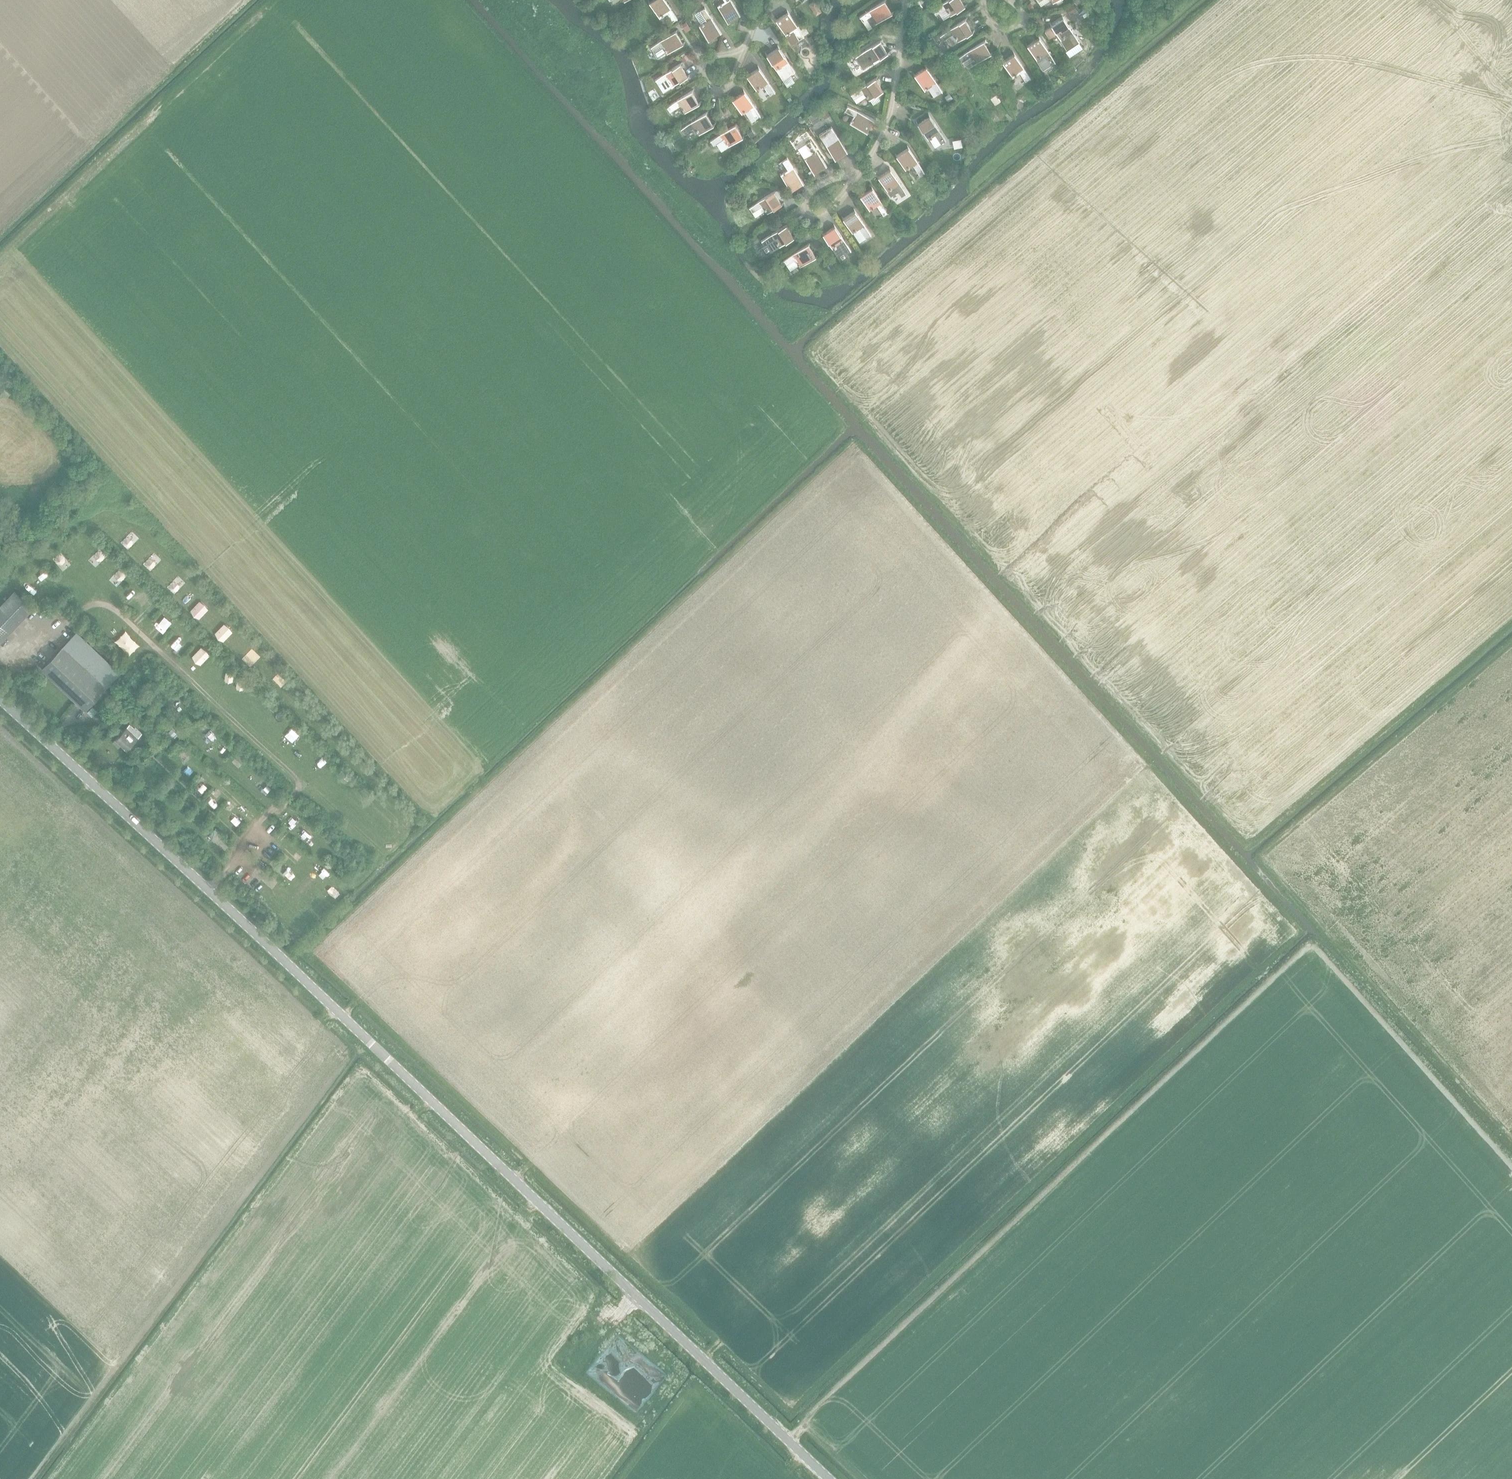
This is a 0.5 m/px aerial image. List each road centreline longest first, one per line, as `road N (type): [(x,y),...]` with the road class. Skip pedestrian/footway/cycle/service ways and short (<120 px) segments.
road 1 (tertiary): [(829,1478),(0,698)]
road 2 (unclassified): [(857,177),(886,130),(900,79),(904,0)]
road 3 (unclassified): [(857,177),(824,179),(801,204),(820,219),(856,180)]
road 4 (unclassified): [(745,49),(707,61),(707,87),(727,88),(743,57)]

